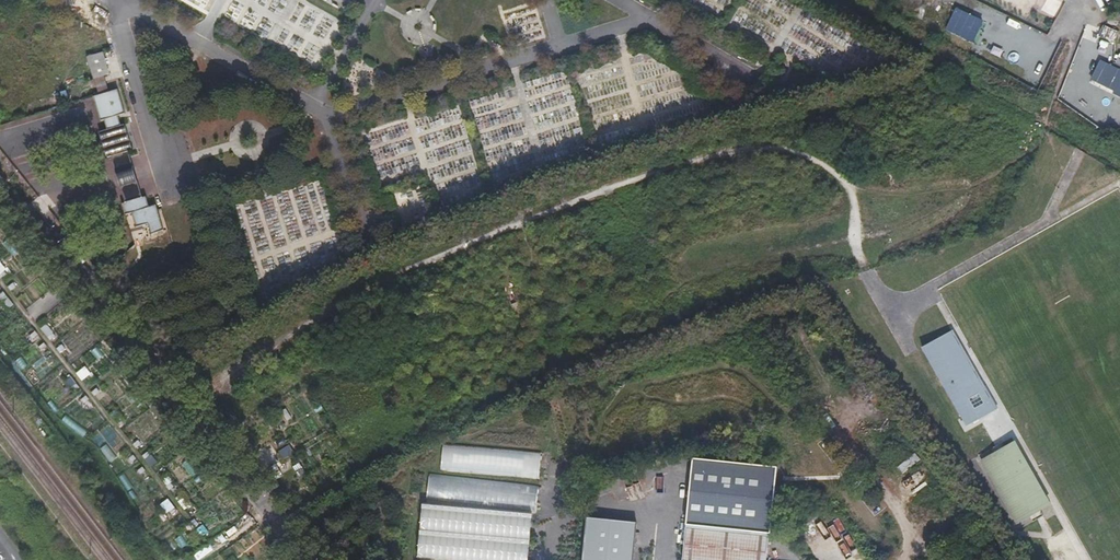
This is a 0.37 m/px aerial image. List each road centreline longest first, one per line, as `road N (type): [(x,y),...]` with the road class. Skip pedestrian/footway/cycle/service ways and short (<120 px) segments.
road 1 (track): [(864,270),(850,195),(837,174),(777,148),(721,153),(608,189),(387,280),(238,372),(192,411)]
road 2 (unclassified): [(313,559),(0,176)]
road 3 (track): [(833,0),(1050,121)]
road 4 (track): [(1050,121),(1038,147),(955,200),(856,240)]

